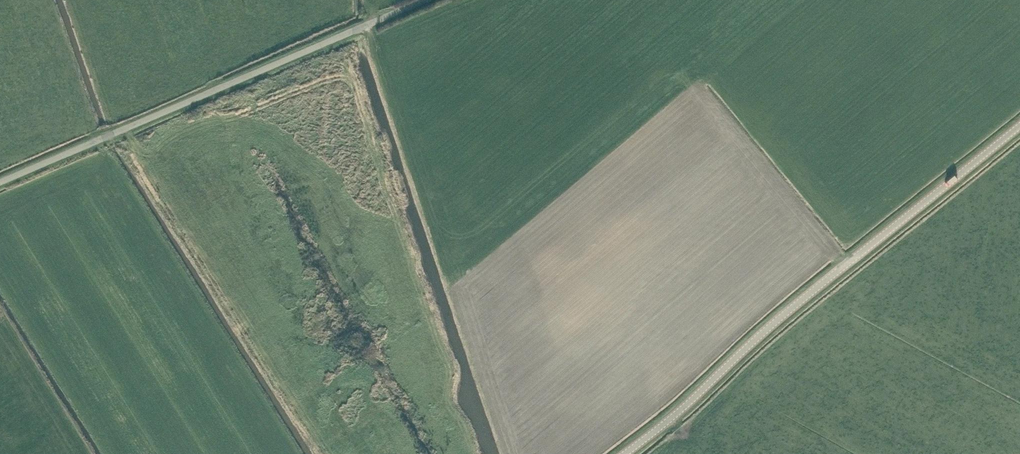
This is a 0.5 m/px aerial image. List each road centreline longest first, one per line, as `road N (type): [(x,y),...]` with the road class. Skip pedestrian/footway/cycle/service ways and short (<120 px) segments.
road 1 (tertiary): [(624,453),(1019,125)]
road 2 (unclassified): [(0,182),(425,0)]

